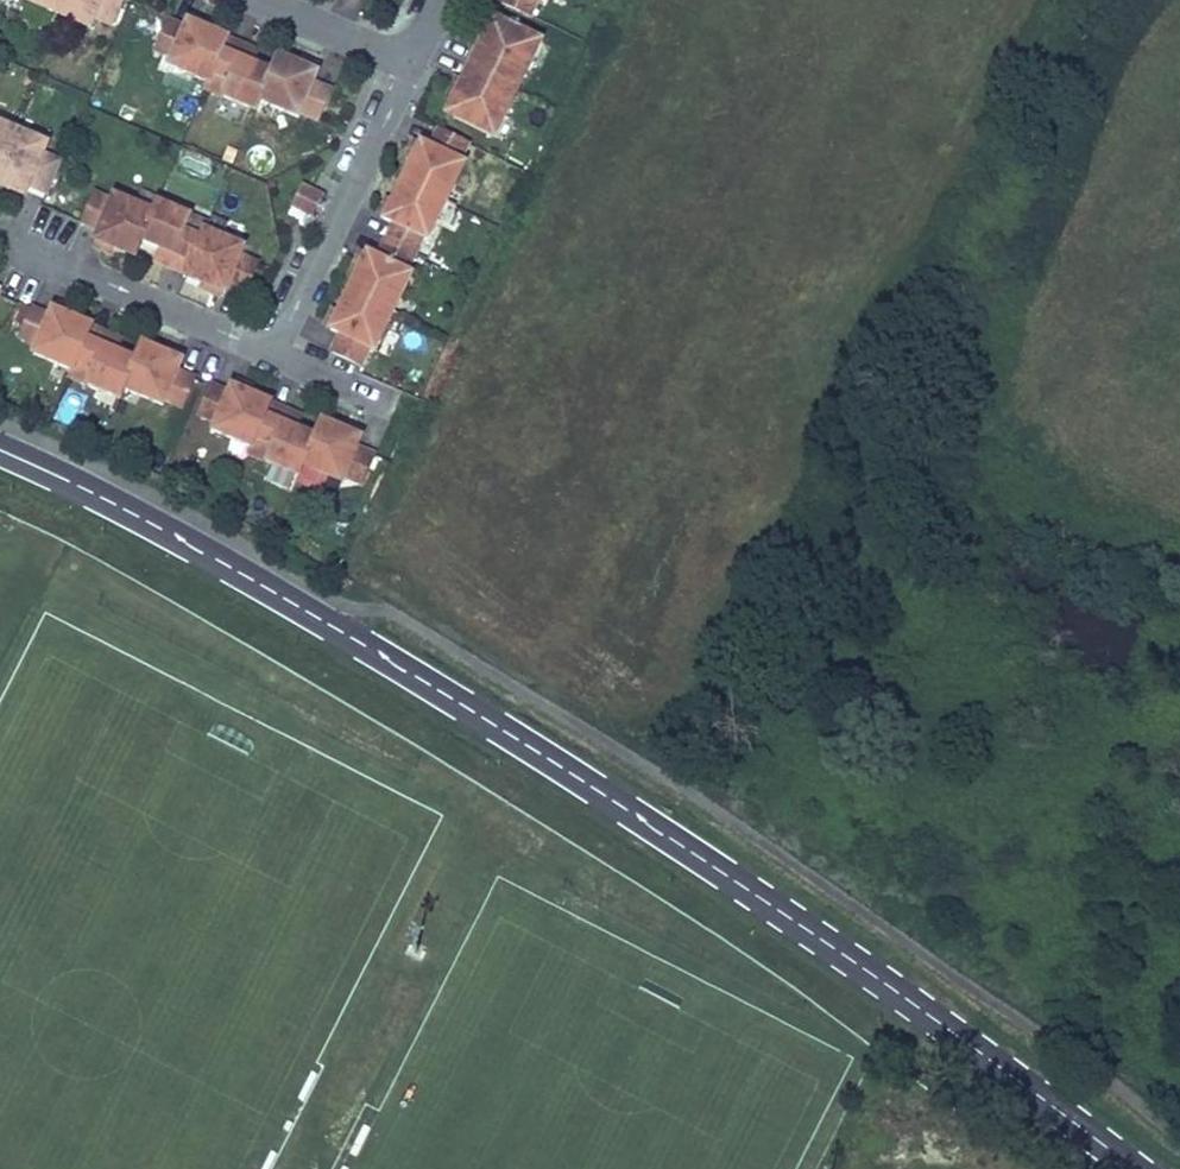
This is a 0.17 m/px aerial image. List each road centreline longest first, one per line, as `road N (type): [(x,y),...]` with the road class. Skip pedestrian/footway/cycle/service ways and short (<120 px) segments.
road 1 (secondary): [(0,449),(77,482),(326,619),(751,891),(1134,1168)]
road 2 (residential): [(281,357),(412,60)]
road 3 (residential): [(0,238),(281,357)]
road 4 (residential): [(267,0),(412,60)]
road 5 (residential): [(281,357),(393,410)]

